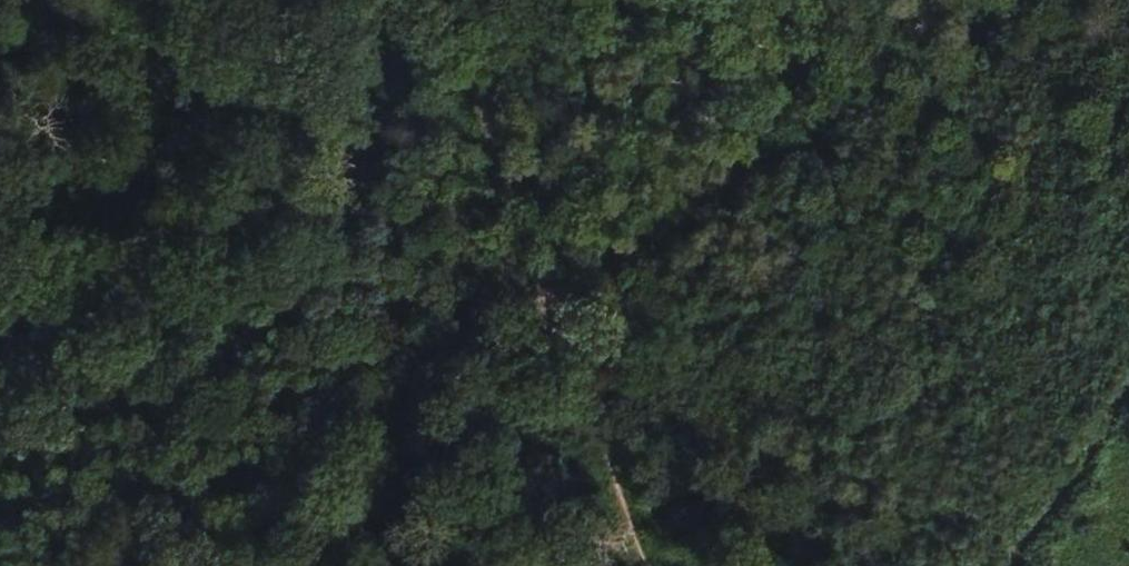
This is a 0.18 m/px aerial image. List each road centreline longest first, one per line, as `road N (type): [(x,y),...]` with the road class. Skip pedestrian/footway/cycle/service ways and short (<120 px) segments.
road 1 (track): [(1010,0),(548,310),(41,565)]
road 2 (track): [(646,565),(439,0)]
road 3 (track): [(1024,565),(1128,409)]

